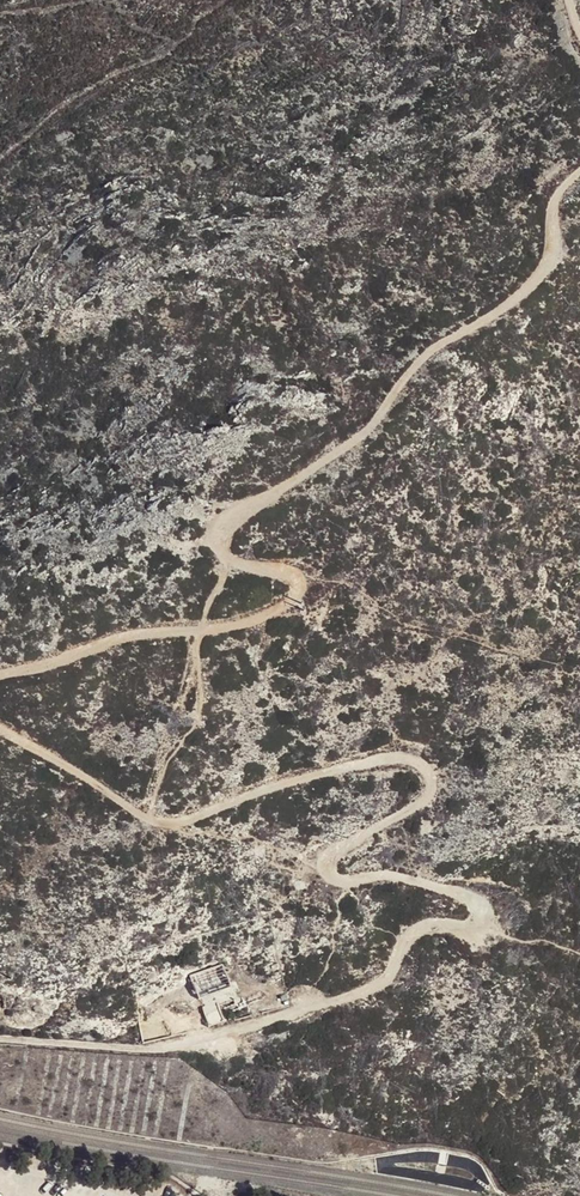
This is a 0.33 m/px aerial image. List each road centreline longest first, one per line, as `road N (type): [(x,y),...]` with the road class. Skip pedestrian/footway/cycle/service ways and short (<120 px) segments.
road 1 (track): [(0,1033),(161,1047),(207,1041),(381,984),(415,936),(472,928),(482,916),(472,896),(401,874),(351,882),(331,870),(340,848),(418,804),(425,785),(419,767),(393,759),(325,771),(168,823),(144,818),(0,732)]
road 2 (track): [(0,675),(138,634),(203,631),(293,602),(302,581),(229,564),(215,534),(355,440),(436,347),(470,329)]
road 3 (track): [(579,172),(557,190),(549,267),(508,309),(470,329)]

